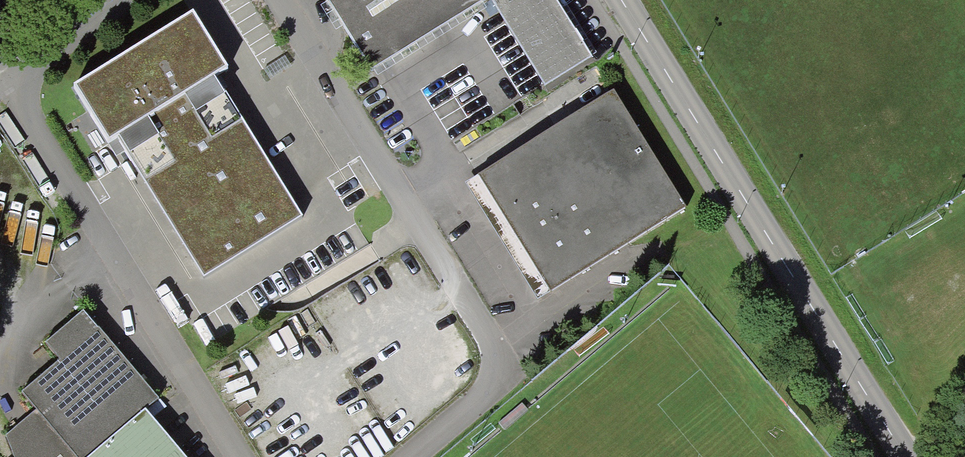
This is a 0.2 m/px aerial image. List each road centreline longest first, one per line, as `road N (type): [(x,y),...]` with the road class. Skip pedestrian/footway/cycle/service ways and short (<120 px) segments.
road 1 (residential): [(407,456),(509,373),(271,0)]
road 2 (secondary): [(906,456),(621,0)]
road 3 (residential): [(2,80),(237,456)]
road 4 (residential): [(110,0),(2,80)]

